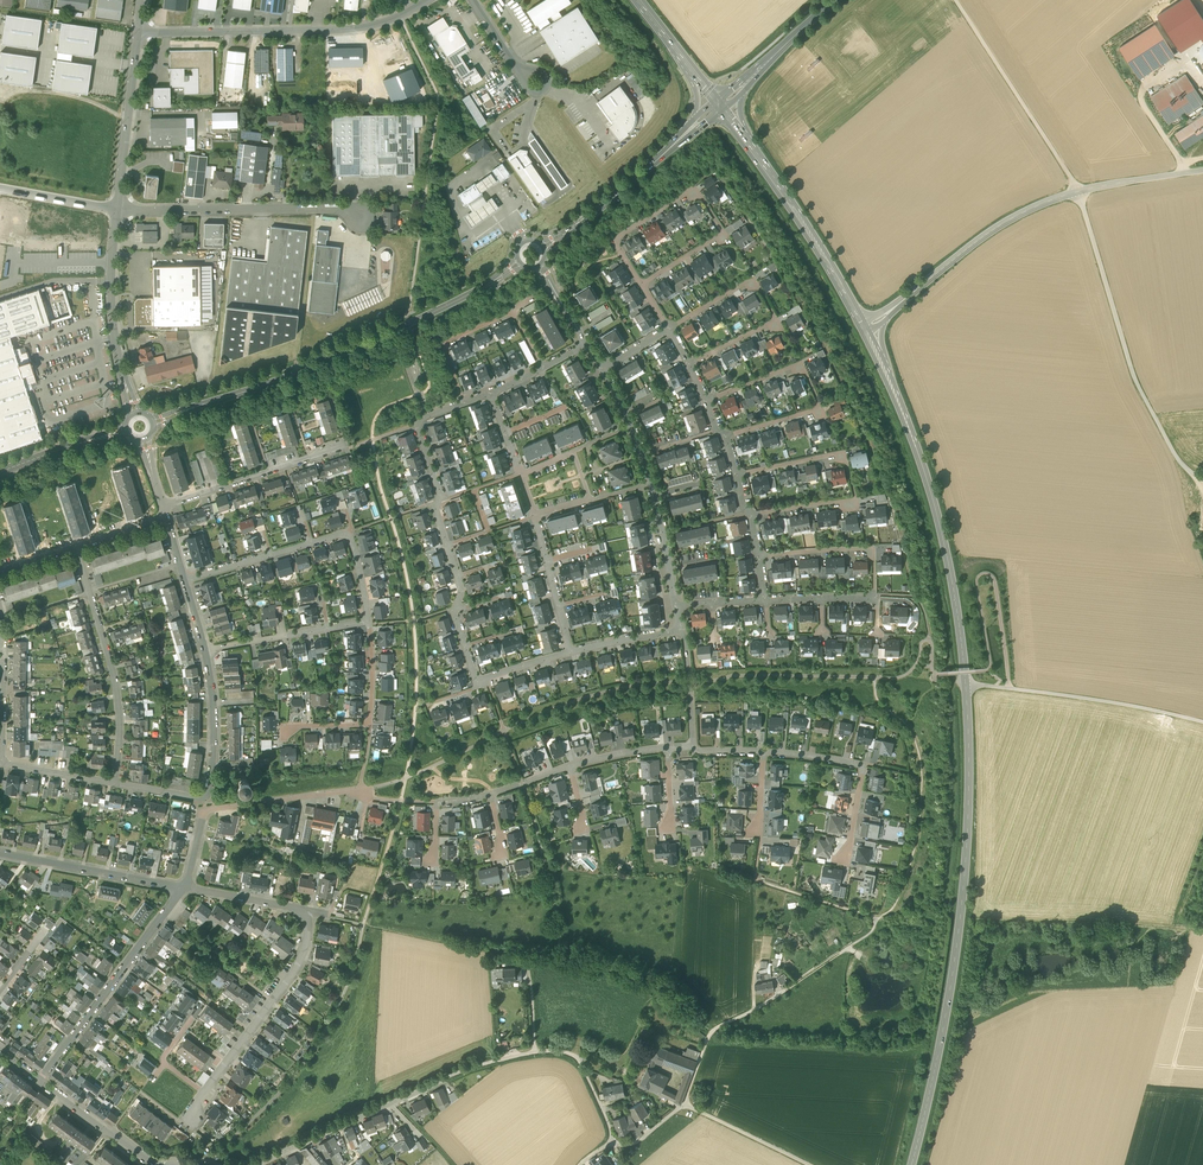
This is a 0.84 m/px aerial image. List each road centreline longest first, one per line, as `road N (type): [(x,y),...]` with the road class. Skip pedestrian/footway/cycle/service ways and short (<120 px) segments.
road 1 (primary): [(966,684),(960,920),(911,1164)]
road 2 (tertiary): [(153,423),(339,356),(474,292),(518,262)]
road 3 (residential): [(204,1093),(296,967),(310,928),(302,912),(286,904),(184,888)]
road 4 (unclassified): [(1202,480),(1169,445),(1132,373),(1077,190)]
road 5 (primary): [(890,383),(940,528),(966,684)]
road 6 (residential): [(258,1164),(474,1067),(544,1051)]
road 7 (residential): [(139,33),(354,29),(428,0)]
road 8 (unclassified): [(689,1107),(715,1029),(755,1011),(873,930)]
road 9 (residential): [(751,513),(856,501),(844,452),(736,475)]
road 10 (residential): [(453,611),(462,591),(417,424),(464,402)]
road 11 (residential): [(118,209),(350,208),(361,215)]
road 12 (residential): [(706,401),(803,366),(817,410),(726,435)]
road 13 (residential): [(614,240),(688,193),(700,195),(724,233),(642,285)]
road 14 (residential): [(76,547),(119,707),(114,783)]
road 15 (residential): [(184,888),(39,1080)]
road 16 (unclassified): [(966,684),(1202,722)]
road 17 (residential): [(669,329),(748,281),(776,317),(689,364)]
road 18 (residential): [(360,789),(206,813),(184,888)]
road 19 (unclassified): [(1077,190),(956,0)]
road 20 (unclassified): [(689,1107),(620,1146),(580,1062),(544,1051)]
road 21 (residential): [(135,413),(112,317),(118,209)]
road 22 (primary): [(757,155),(864,328)]
road 23 (residential): [(762,751),(864,765),(846,859)]
road 24 (tertiary): [(1077,190),(999,226),(910,295)]
road 25 (residential): [(184,888),(0,853)]
road 26 (residential): [(368,622),(370,724),(286,729)]
road 27 (residential): [(162,505),(337,450)]
road 28 (residential): [(118,209),(139,33)]
road 29 (tertiary): [(543,247),(678,141)]
road 30 (residential): [(874,599),(874,547),(758,557)]
road 31 (residential): [(206,650),(214,701),(208,796)]
road 32 (tertiary): [(158,1164),(39,1080)]
road 33 (residential): [(513,311),(444,344),(464,402)]
road 34 (unclassified): [(809,1164),(689,1107)]
road 35 (tertiary): [(0,472),(125,432)]
road 36 (tertiary): [(1202,170),(1077,190)]
road 37 (residential): [(206,650),(328,628)]
road 38 (residential): [(204,1093),(161,1060),(200,1007)]

